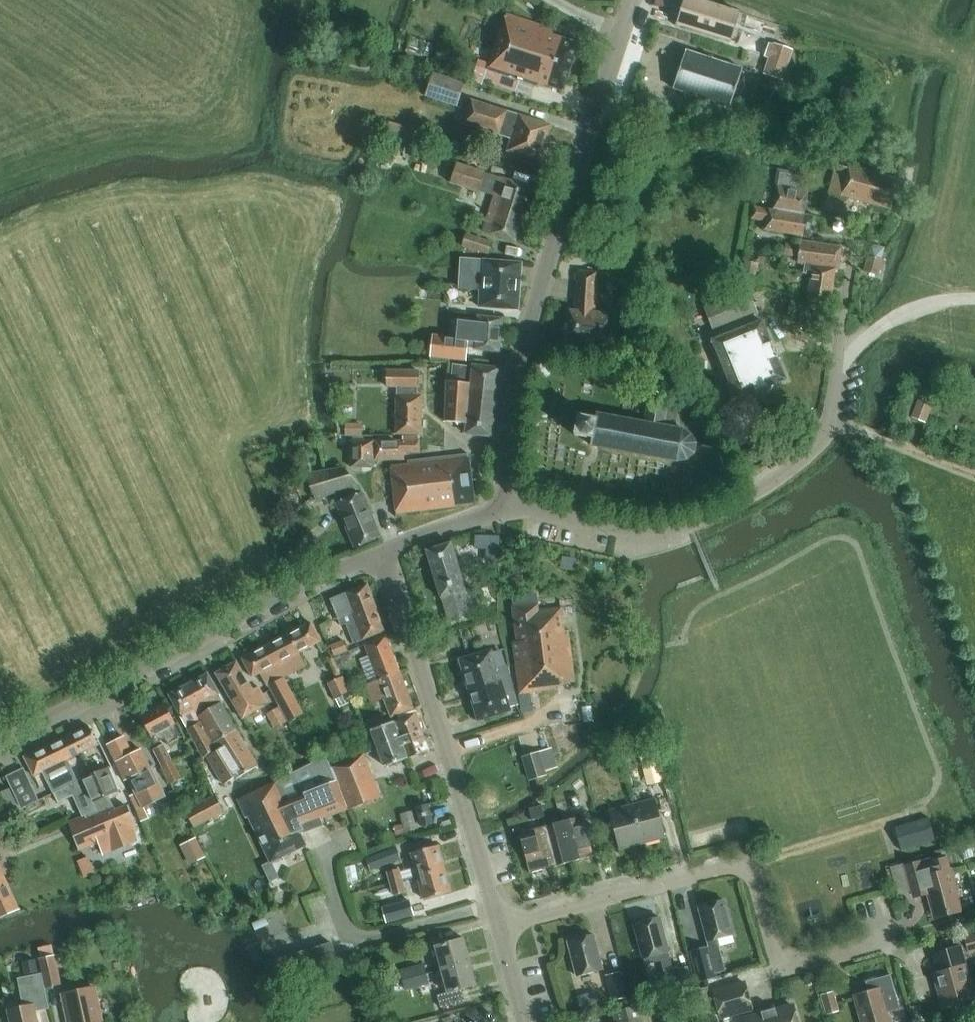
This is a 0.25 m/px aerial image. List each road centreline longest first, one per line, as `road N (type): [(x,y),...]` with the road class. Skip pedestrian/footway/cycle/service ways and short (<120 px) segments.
road 1 (tertiary): [(511,510),(509,458),(525,348),(633,0)]
road 2 (residential): [(498,923),(736,862),(751,876),(778,963),(791,969),(871,946),(876,929)]
road 3 (unclassified): [(0,743),(300,584),(383,553)]
road 4 (unclassified): [(511,510),(653,528),(714,516),(811,453),(827,431),(840,356)]
road 5 (tertiary): [(498,923),(383,553)]
road 6 (unclassified): [(974,300),(926,307),(840,356)]
road 7 (tertiary): [(383,553),(511,510)]

